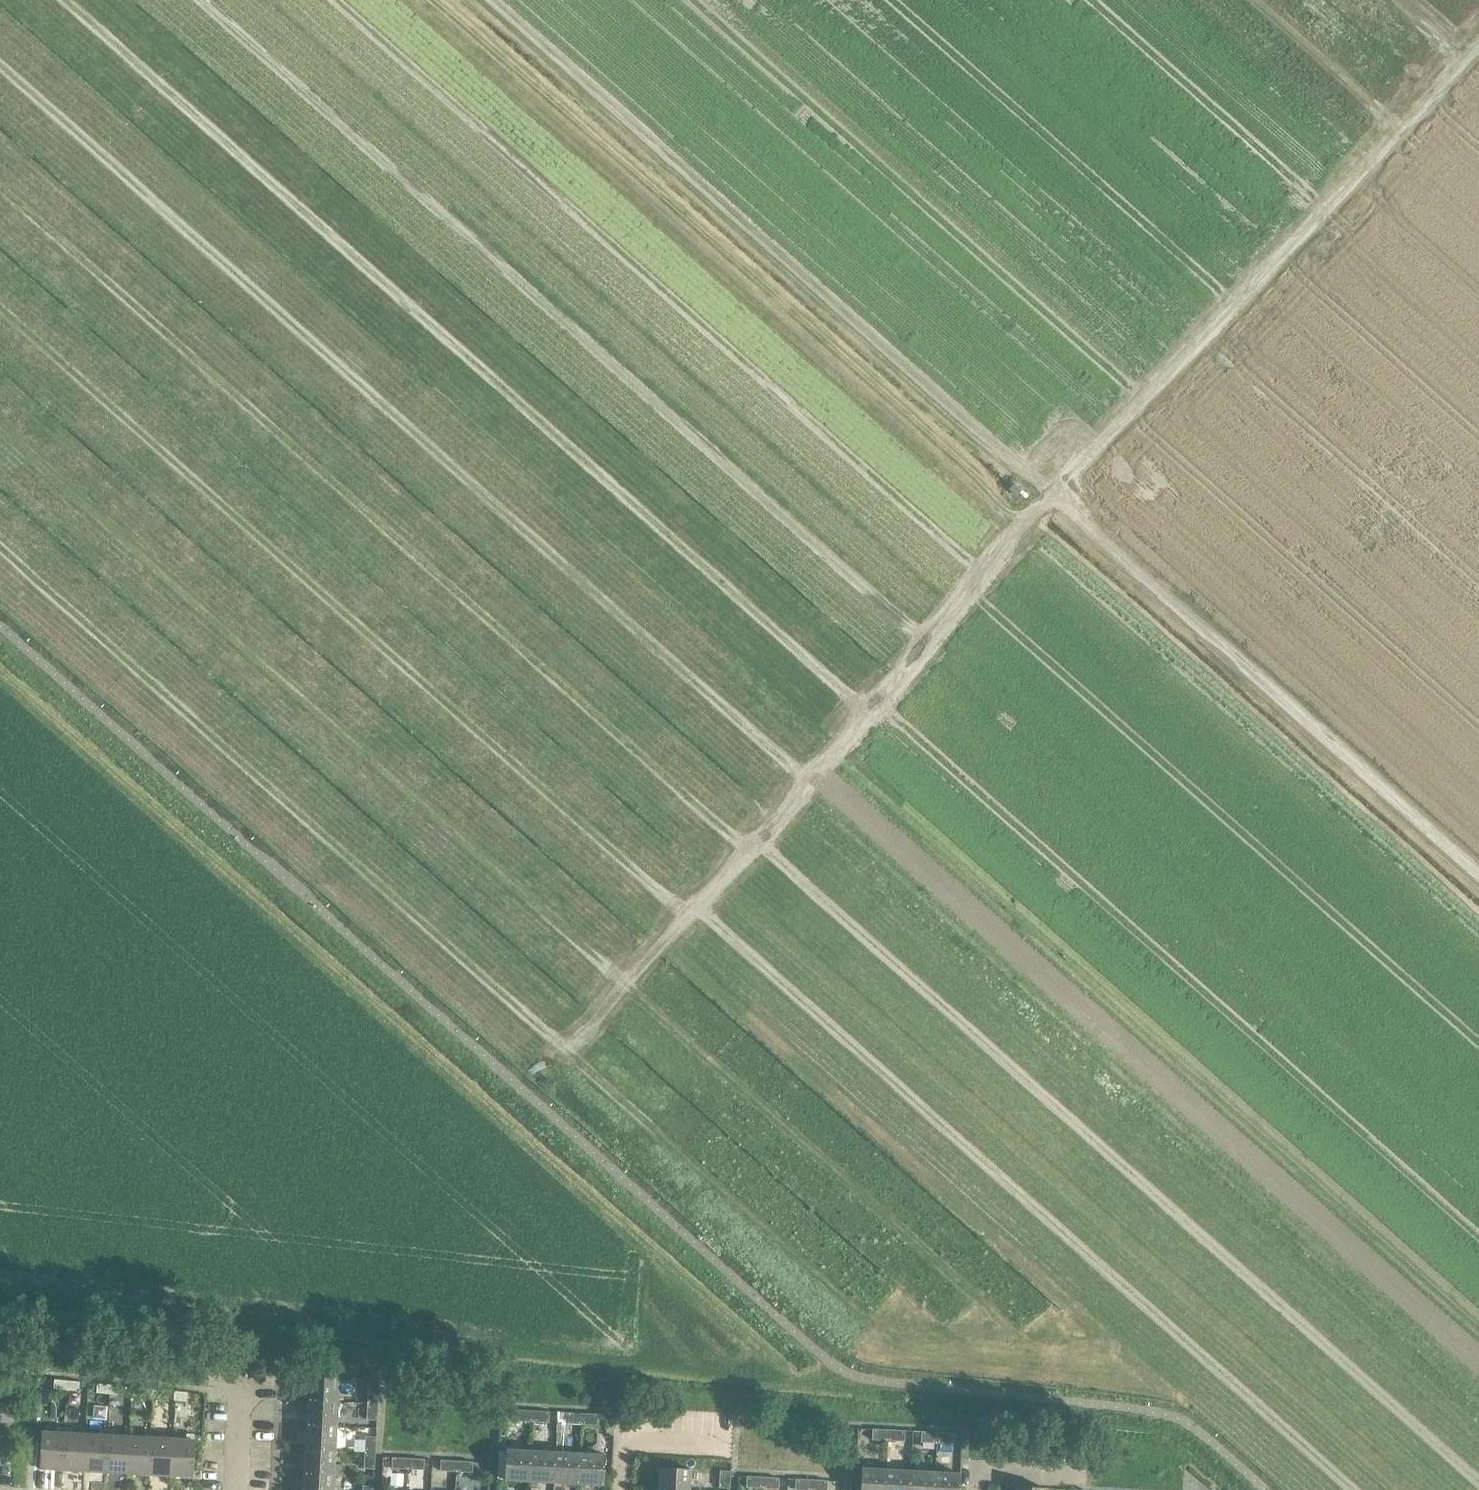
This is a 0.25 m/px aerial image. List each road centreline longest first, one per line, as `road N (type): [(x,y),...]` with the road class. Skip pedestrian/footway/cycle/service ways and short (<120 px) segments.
road 1 (track): [(0,1357),(232,1378),(245,1390)]

